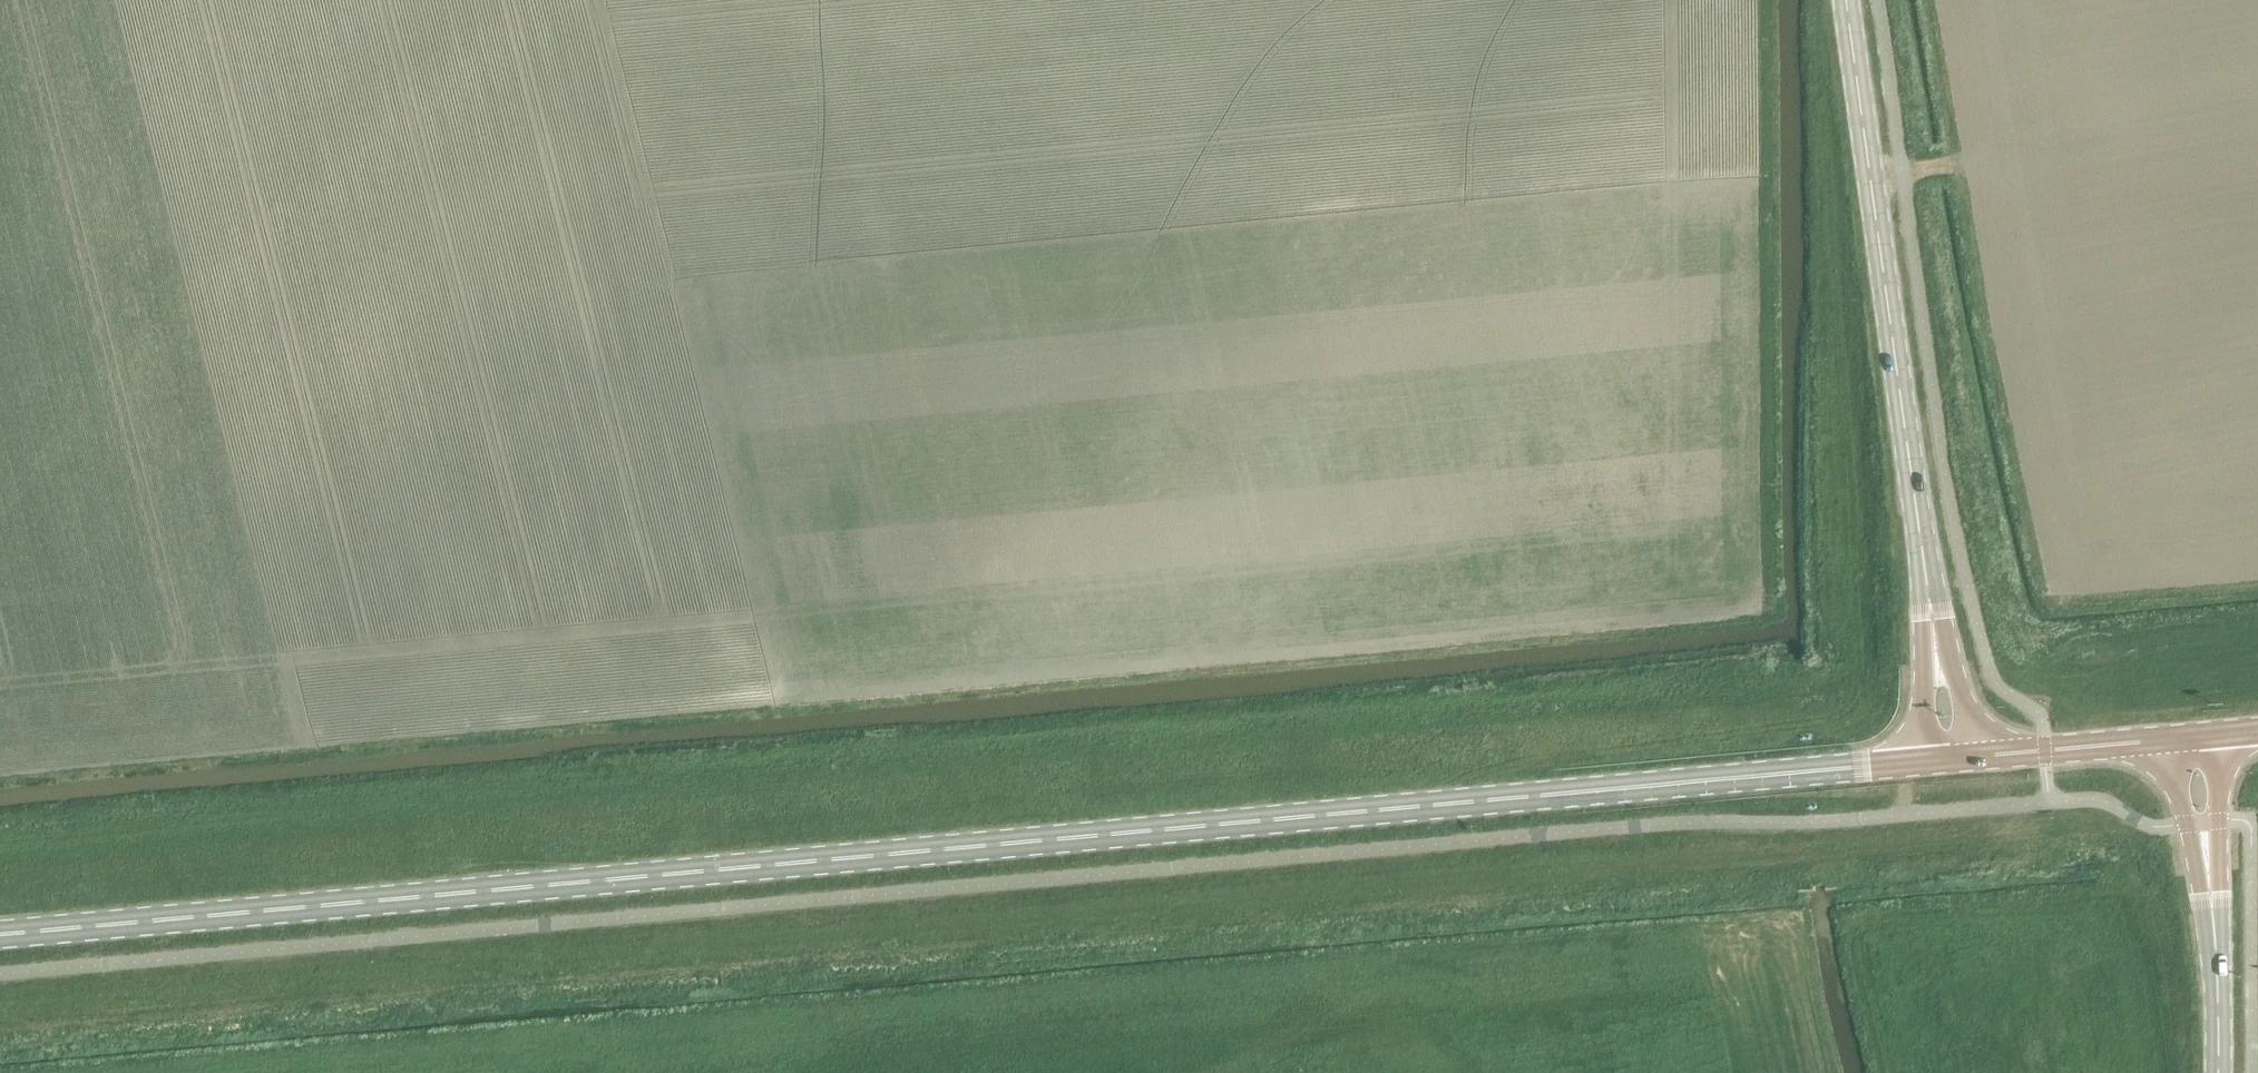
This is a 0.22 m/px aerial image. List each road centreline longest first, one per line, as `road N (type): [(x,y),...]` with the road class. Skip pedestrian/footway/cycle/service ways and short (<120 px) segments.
road 1 (secondary): [(0,939),(469,904),(1520,795),(1927,763)]
road 2 (secondary): [(1933,618),(1855,0)]
road 3 (secondary): [(1970,758),(2176,739)]
road 4 (tertiary): [(2218,1072),(2211,901)]
road 5 (tertiary): [(2176,739),(2186,823),(2211,901)]
road 6 (tertiary): [(2211,901),(2219,820),(2210,736)]
road 7 (secondary): [(1933,618),(1923,647),(1927,763)]
road 8 (secondary): [(1970,758),(1948,644),(1933,618)]

